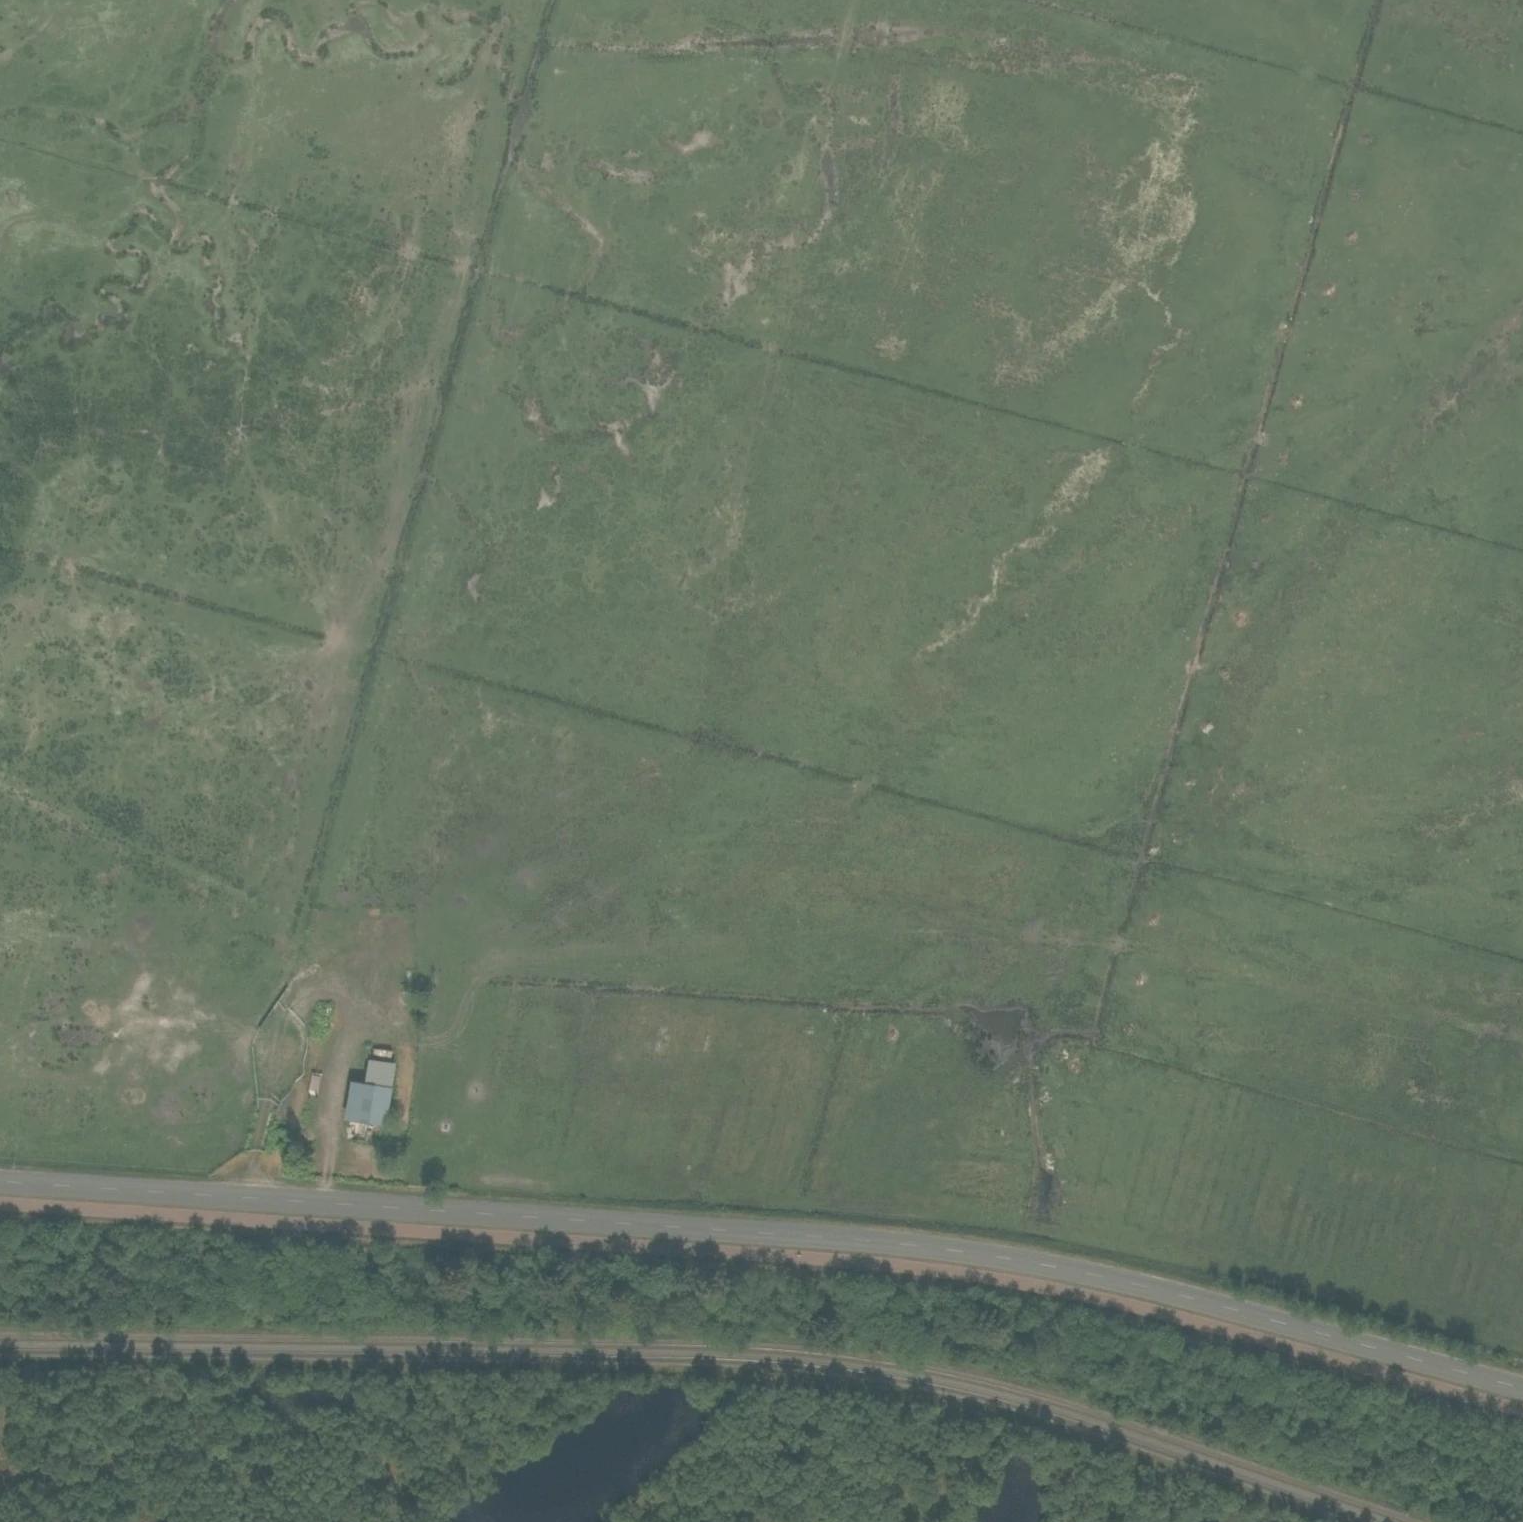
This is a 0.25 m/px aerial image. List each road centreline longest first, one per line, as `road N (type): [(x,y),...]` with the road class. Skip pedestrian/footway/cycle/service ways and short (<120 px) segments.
road 1 (tertiary): [(1522,1389),(1133,1284),(914,1245),(0,1182)]

